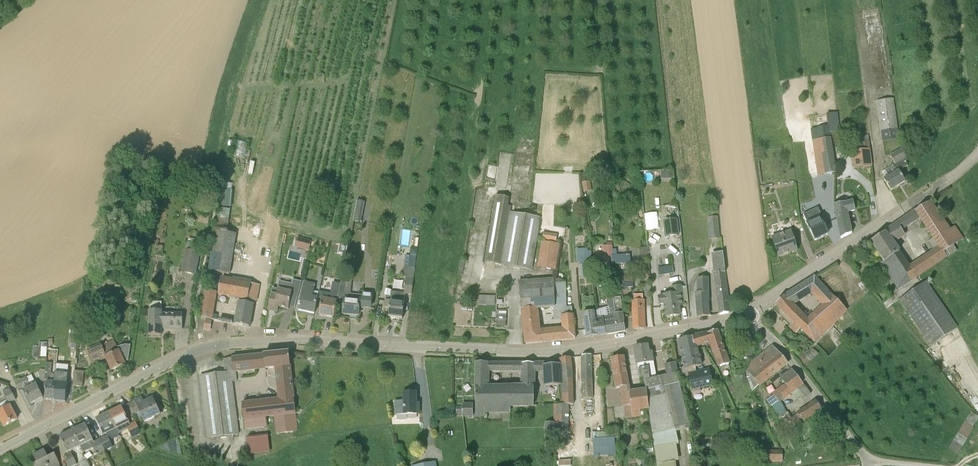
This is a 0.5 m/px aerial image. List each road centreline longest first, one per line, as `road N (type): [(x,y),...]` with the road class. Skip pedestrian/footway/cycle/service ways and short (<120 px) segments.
road 1 (residential): [(0,449),(212,345),(298,339),(537,352),(748,312)]
road 2 (unclassified): [(748,312),(977,153)]
road 3 (unclassified): [(866,461),(748,312)]

